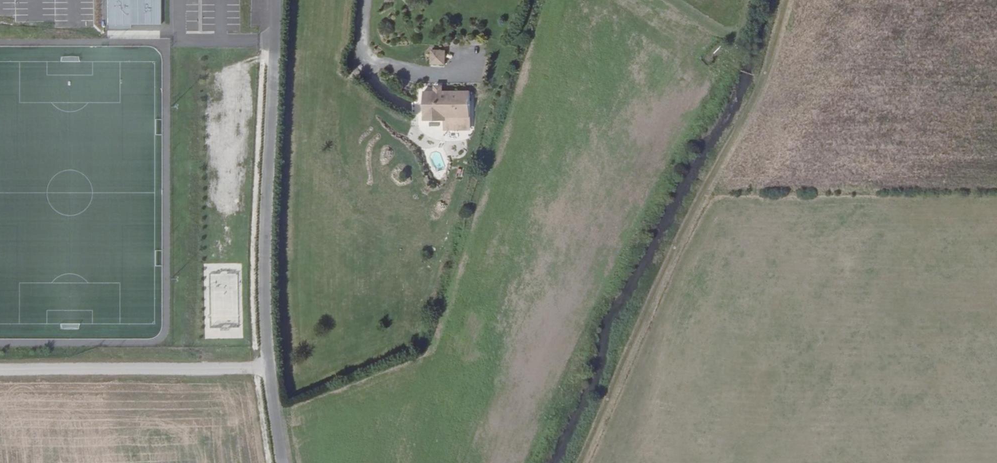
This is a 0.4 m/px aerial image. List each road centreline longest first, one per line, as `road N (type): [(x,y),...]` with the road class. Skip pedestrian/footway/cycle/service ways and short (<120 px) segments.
road 1 (track): [(786,0),(762,81),(660,280),(581,462)]
road 2 (unclassified): [(278,0),(262,299),(267,371)]
road 3 (unclassified): [(267,371),(0,368)]

